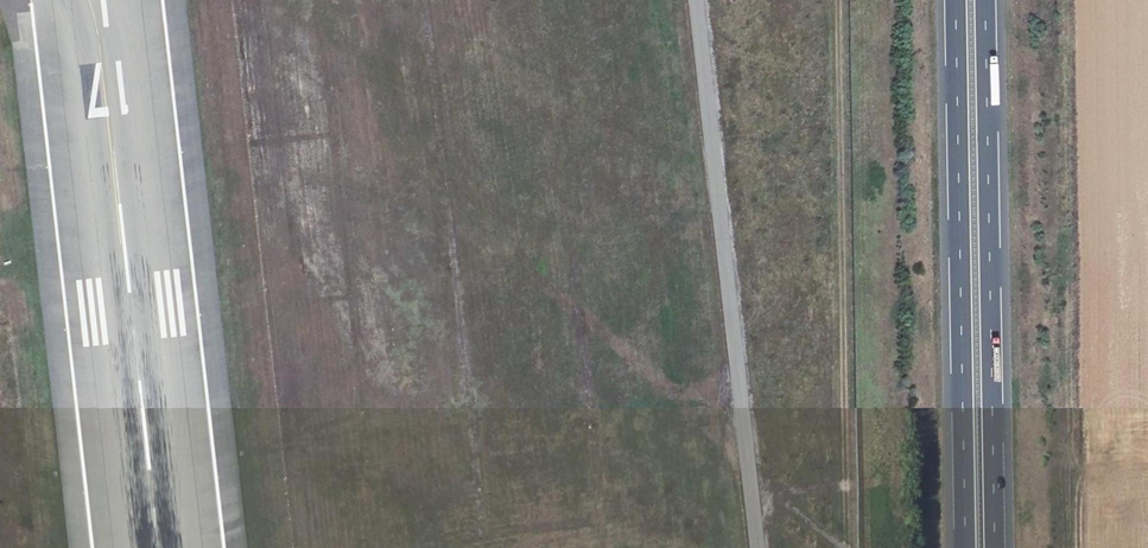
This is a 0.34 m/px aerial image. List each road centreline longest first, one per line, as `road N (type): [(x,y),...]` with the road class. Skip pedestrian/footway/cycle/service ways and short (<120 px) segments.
road 1 (motorway): [(955,0),(965,547)]
road 2 (motorway): [(995,547),(985,0)]

